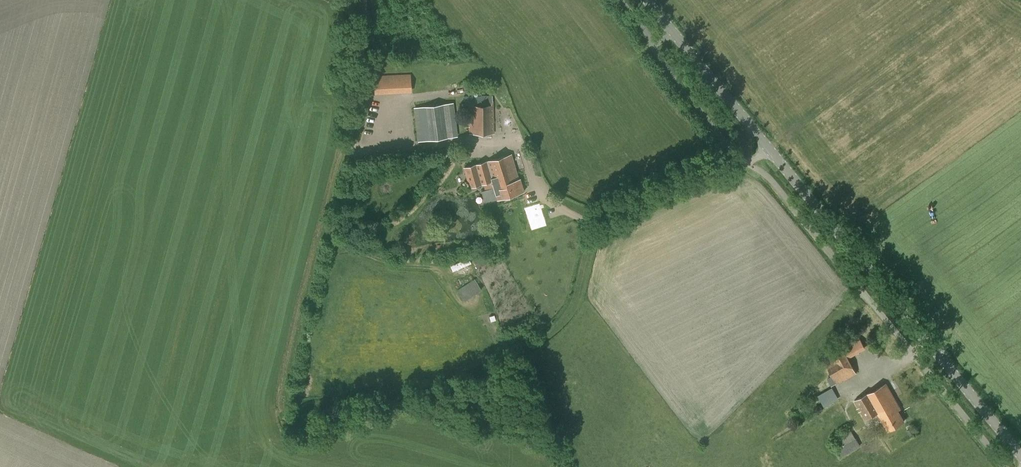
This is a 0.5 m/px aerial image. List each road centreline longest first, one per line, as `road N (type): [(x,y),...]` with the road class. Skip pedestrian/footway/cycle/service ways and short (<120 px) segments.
road 1 (tertiary): [(1020,454),(647,0)]

